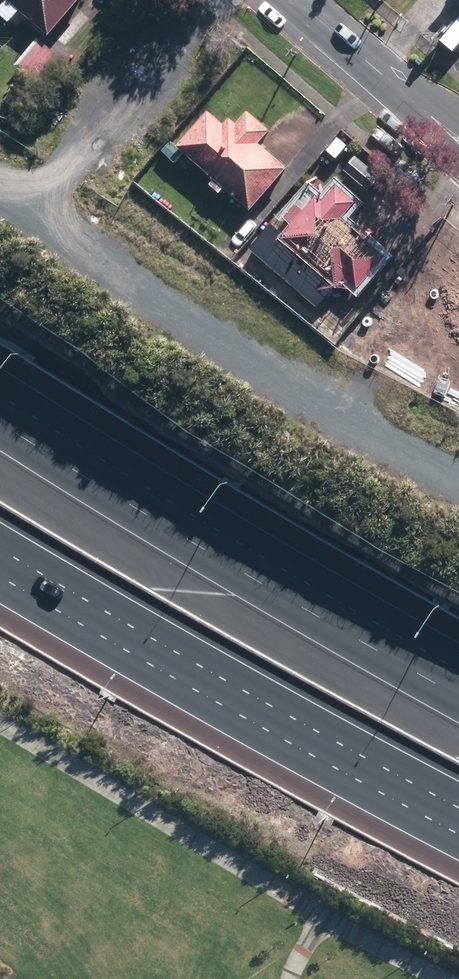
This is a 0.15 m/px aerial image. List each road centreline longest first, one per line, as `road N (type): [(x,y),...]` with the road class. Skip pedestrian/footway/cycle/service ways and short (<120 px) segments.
road 1 (motorway): [(0,423),(458,695)]
road 2 (motorway): [(458,809),(0,552)]
road 3 (secondary): [(458,141),(296,0)]

